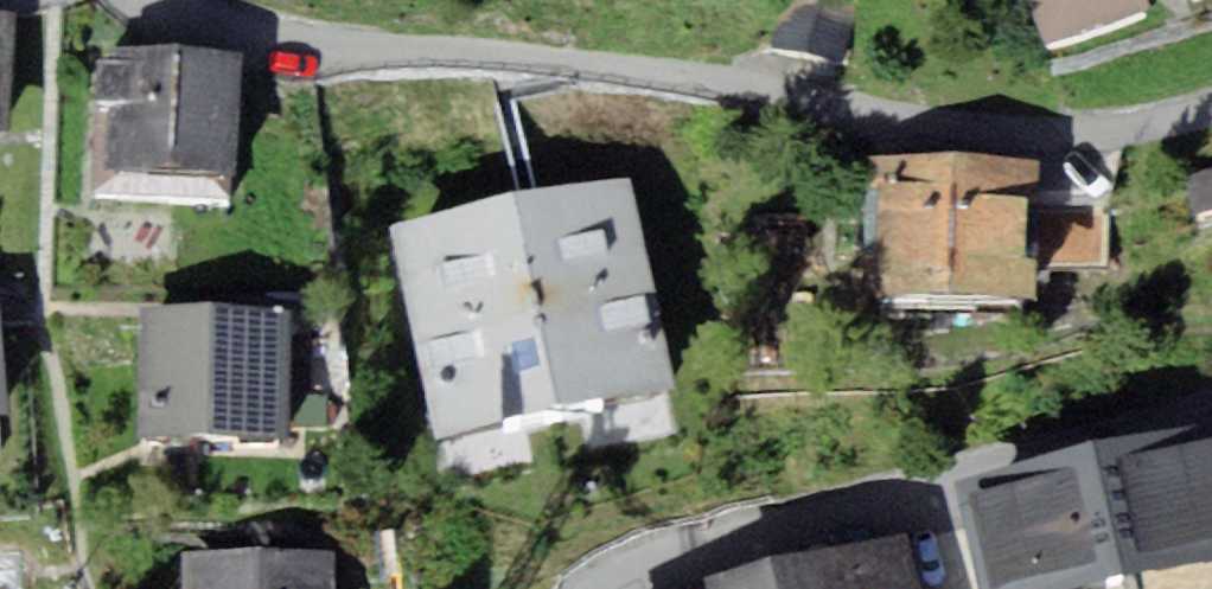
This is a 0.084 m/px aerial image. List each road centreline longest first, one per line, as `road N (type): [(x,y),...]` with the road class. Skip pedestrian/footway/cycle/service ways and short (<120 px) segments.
road 1 (residential): [(165,0),(350,58),(486,62),(712,88),(878,132),(1117,137),(1211,108)]
road 2 (residential): [(1211,405),(670,554),(588,588)]

